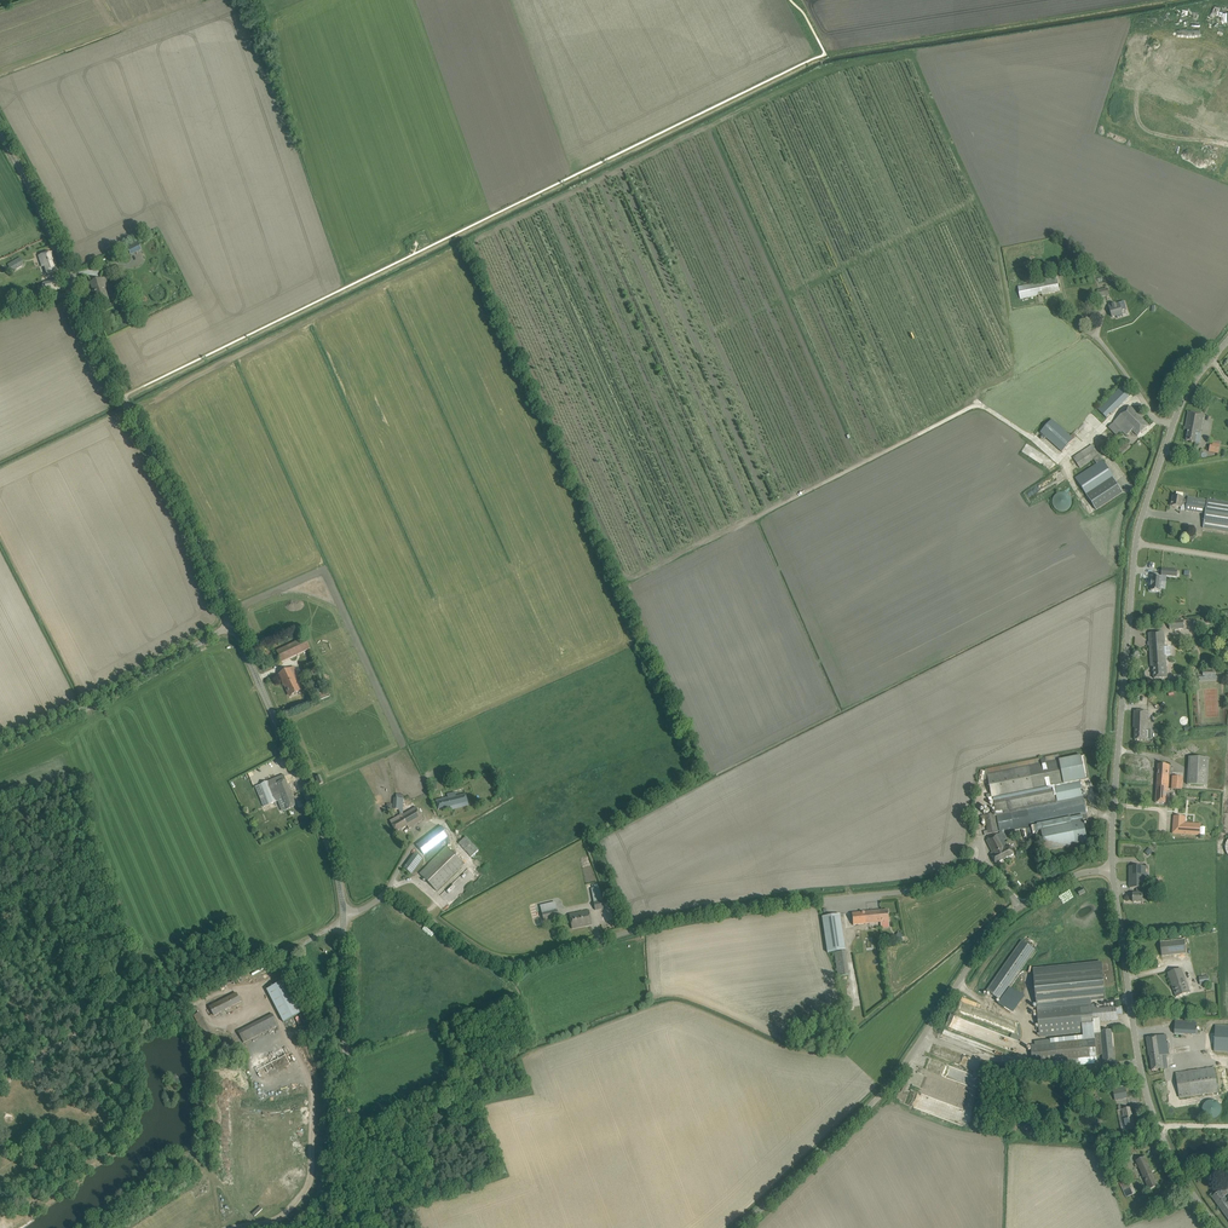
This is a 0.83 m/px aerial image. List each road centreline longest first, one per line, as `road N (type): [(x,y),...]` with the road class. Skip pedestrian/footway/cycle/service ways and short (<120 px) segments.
road 1 (unclassified): [(344,919),(389,889),(485,958),(512,965),(701,915),(900,894),(974,864),(987,865),(1018,906)]
road 2 (unclassified): [(234,625),(0,131)]
road 3 (unclassified): [(1112,868),(1135,544),(1174,426)]
road 4 (unclassified): [(738,1227),(885,1088),(987,938),(1018,906)]
road 5 (track): [(688,553),(976,404),(1059,458)]
road 6 (unclassified): [(1222,1227),(1184,1179),(1158,1127),(1139,1057),(1112,868)]
road 7 (unclassified): [(344,919),(333,850),(234,625)]
road 8 (unclassified): [(351,1227),(344,919)]
road 9 (unclassified): [(0,754),(234,625)]
road 10 (track): [(383,1214),(499,1173)]

